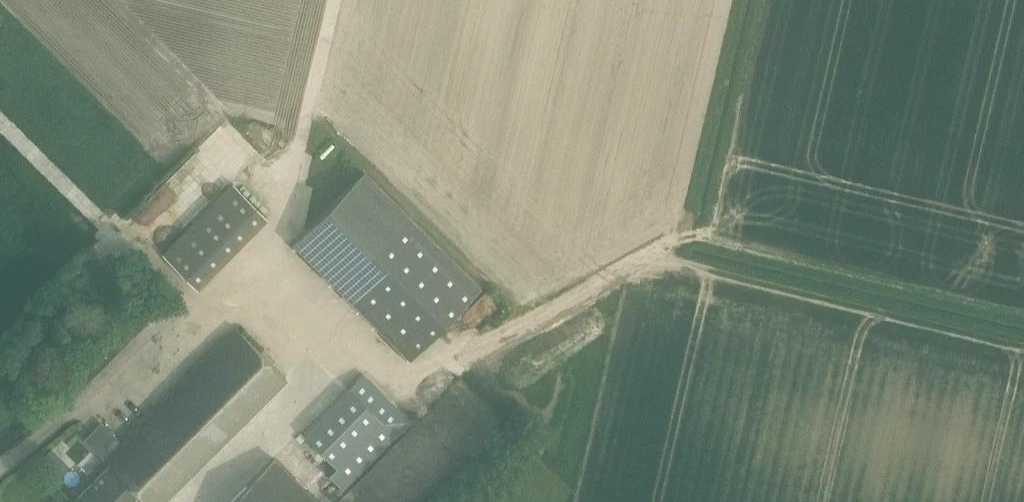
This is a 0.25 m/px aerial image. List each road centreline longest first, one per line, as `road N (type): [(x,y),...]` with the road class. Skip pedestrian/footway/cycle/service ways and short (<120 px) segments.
road 1 (track): [(738,0),(683,238),(1023,318)]
road 2 (track): [(650,256),(1023,346)]
road 3 (track): [(709,225),(761,0)]
road 4 (track): [(650,256),(452,360)]
road 5 (track): [(334,0),(286,203)]
road 6 (track): [(127,247),(0,121)]

